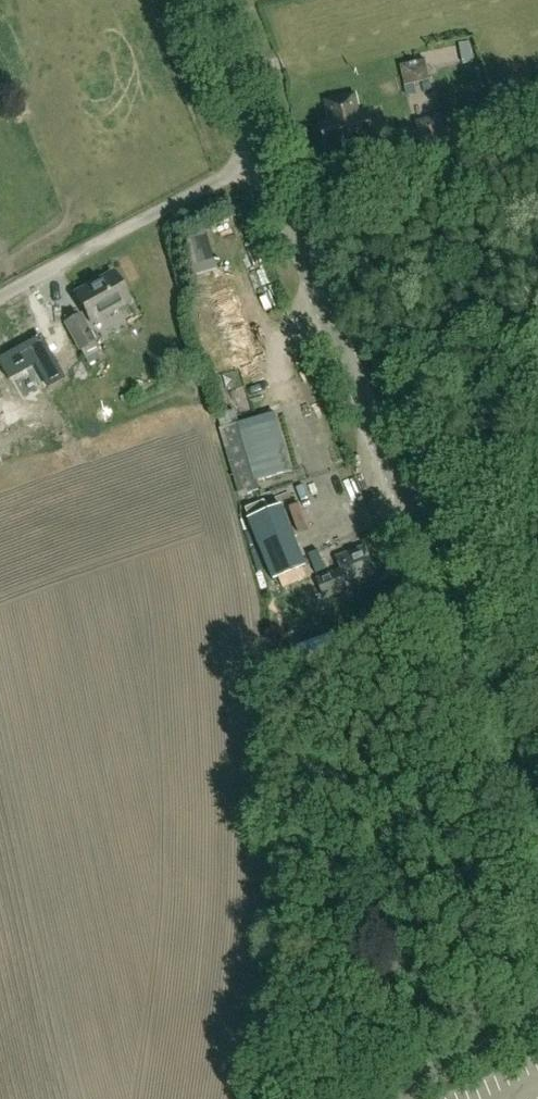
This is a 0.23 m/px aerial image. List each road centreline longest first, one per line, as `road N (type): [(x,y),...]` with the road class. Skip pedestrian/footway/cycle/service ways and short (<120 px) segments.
road 1 (unclassified): [(537,816),(199,0)]
road 2 (unclassified): [(401,1098),(430,1071),(537,1014)]

